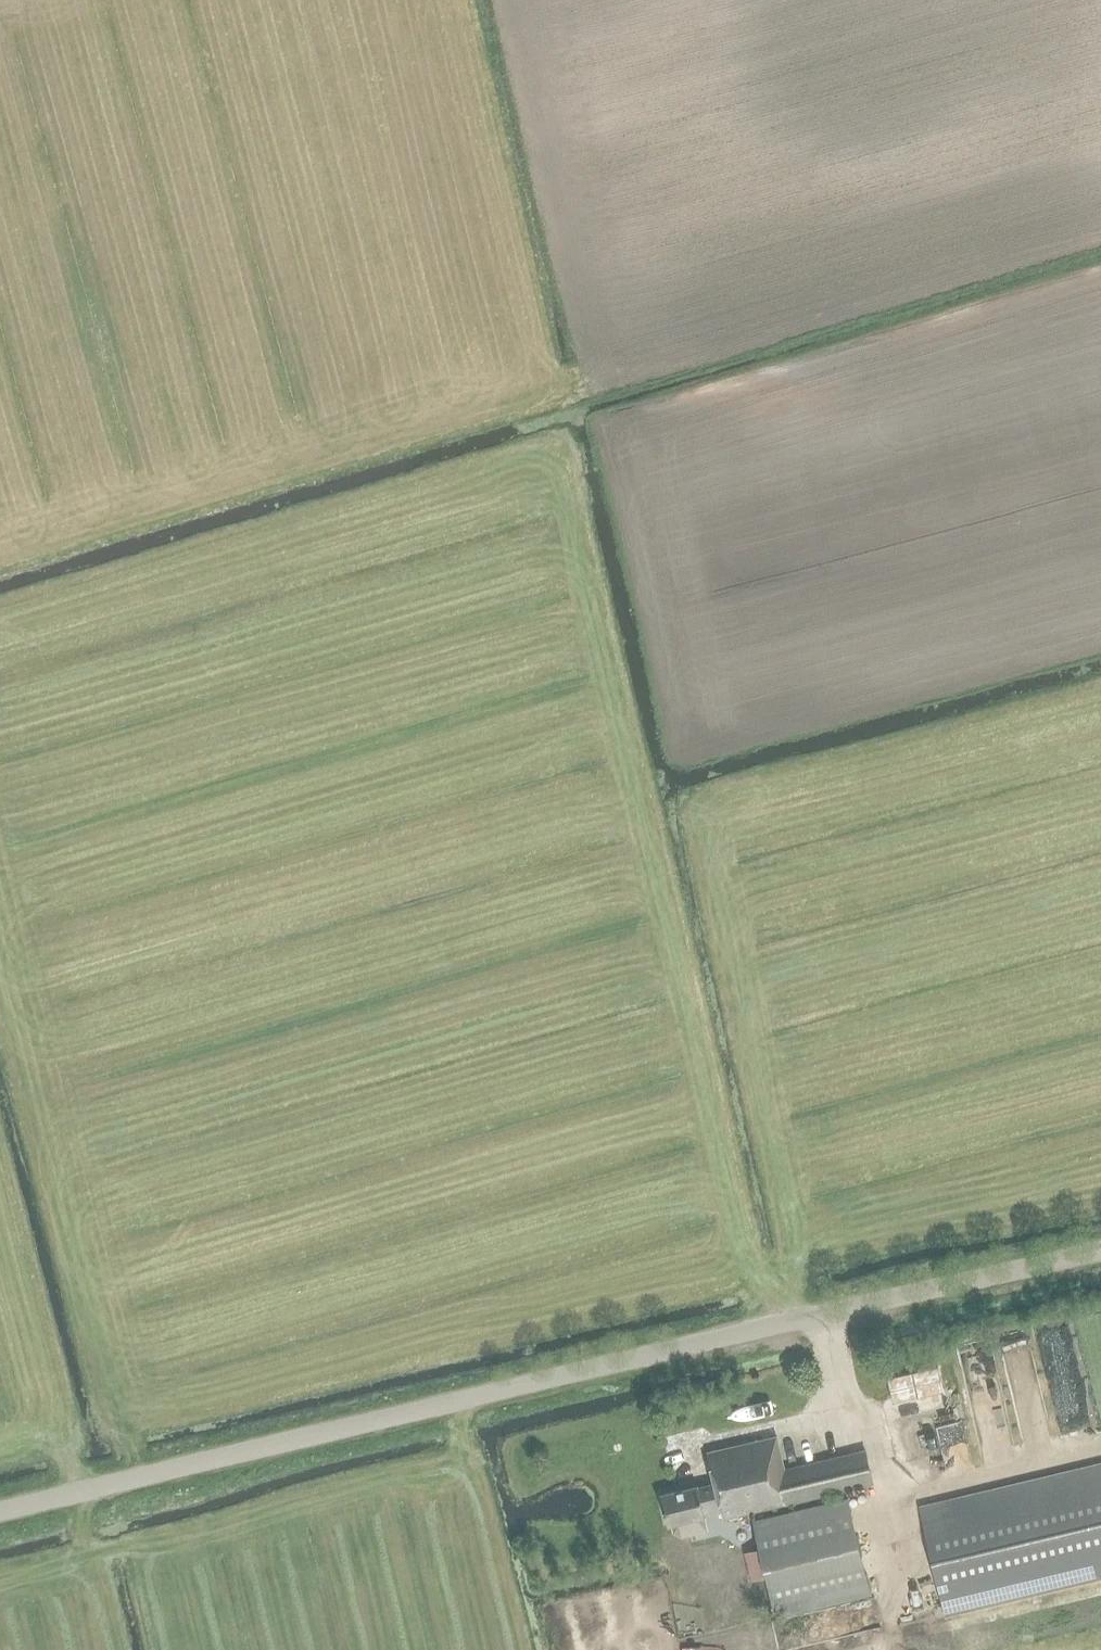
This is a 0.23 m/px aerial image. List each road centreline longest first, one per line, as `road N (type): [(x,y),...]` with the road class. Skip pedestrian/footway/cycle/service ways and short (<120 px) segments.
road 1 (tertiary): [(0,1510),(1100,1249)]

